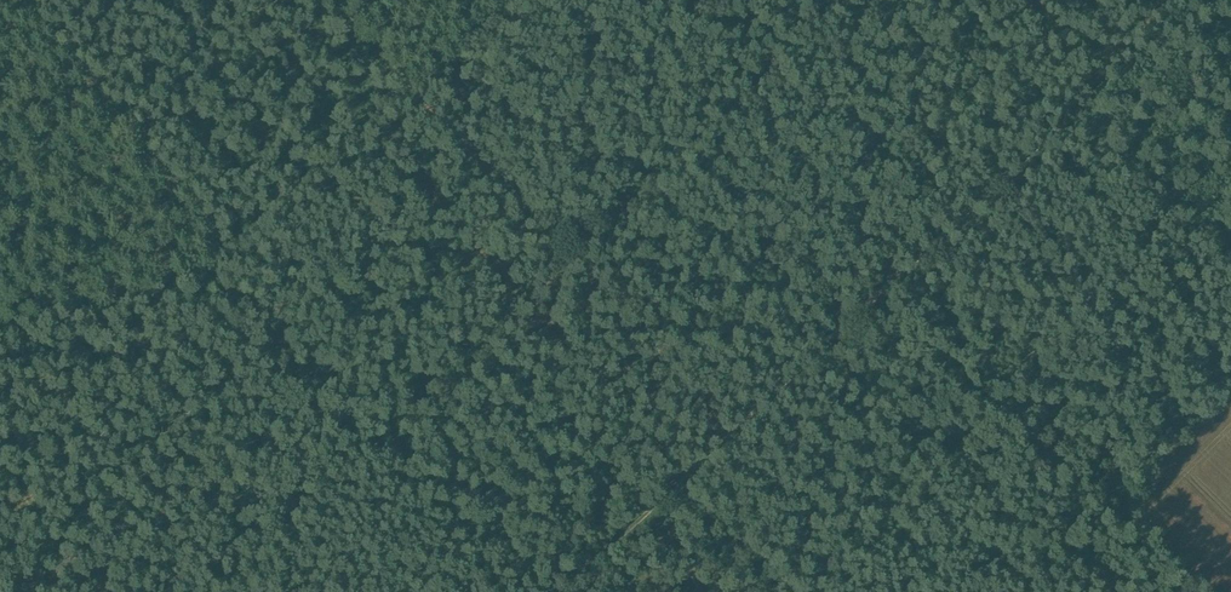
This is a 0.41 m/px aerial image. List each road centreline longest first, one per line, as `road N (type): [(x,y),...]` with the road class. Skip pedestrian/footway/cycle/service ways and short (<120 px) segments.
road 1 (track): [(1195,0),(789,387),(559,591)]
road 2 (track): [(226,591),(843,0)]
road 3 (track): [(510,0),(224,256),(30,396)]
road 4 (track): [(11,0),(224,256)]
road 5 (track): [(0,356),(174,591)]
road 6 (track): [(323,0),(403,92)]

